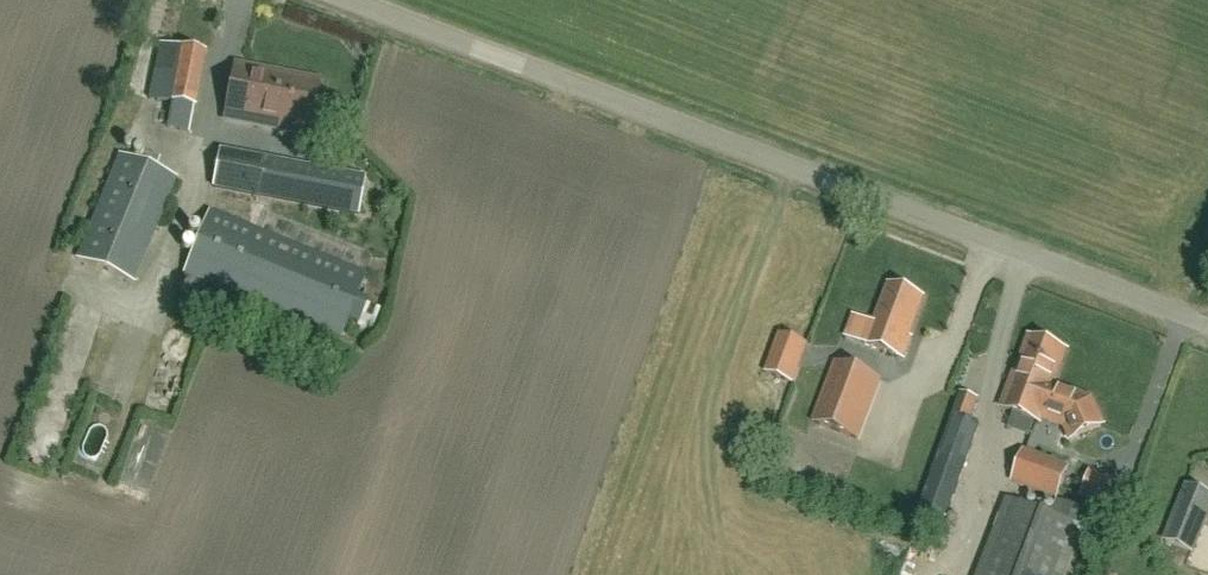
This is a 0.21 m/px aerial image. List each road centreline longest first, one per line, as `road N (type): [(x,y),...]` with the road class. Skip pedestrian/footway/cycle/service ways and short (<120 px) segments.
road 1 (unclassified): [(1207,326),(371,0)]

